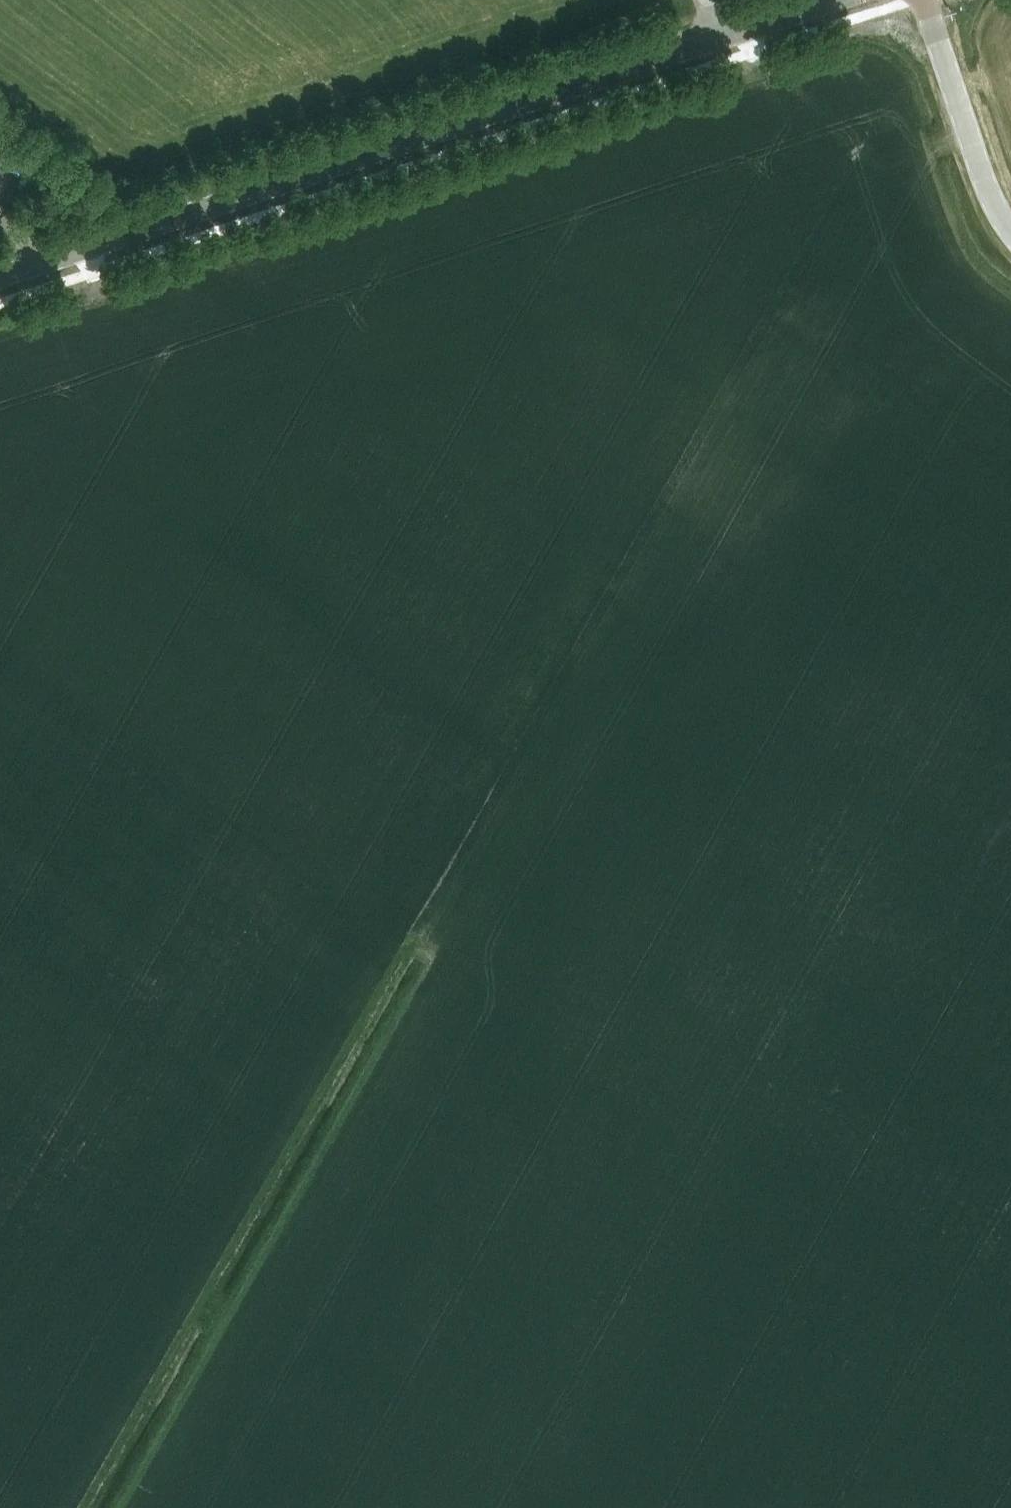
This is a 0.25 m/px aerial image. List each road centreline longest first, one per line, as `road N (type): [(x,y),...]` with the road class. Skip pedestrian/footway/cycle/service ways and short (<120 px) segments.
road 1 (secondary): [(0,278),(829,0)]
road 2 (tertiary): [(1010,232),(988,194),(927,0)]

